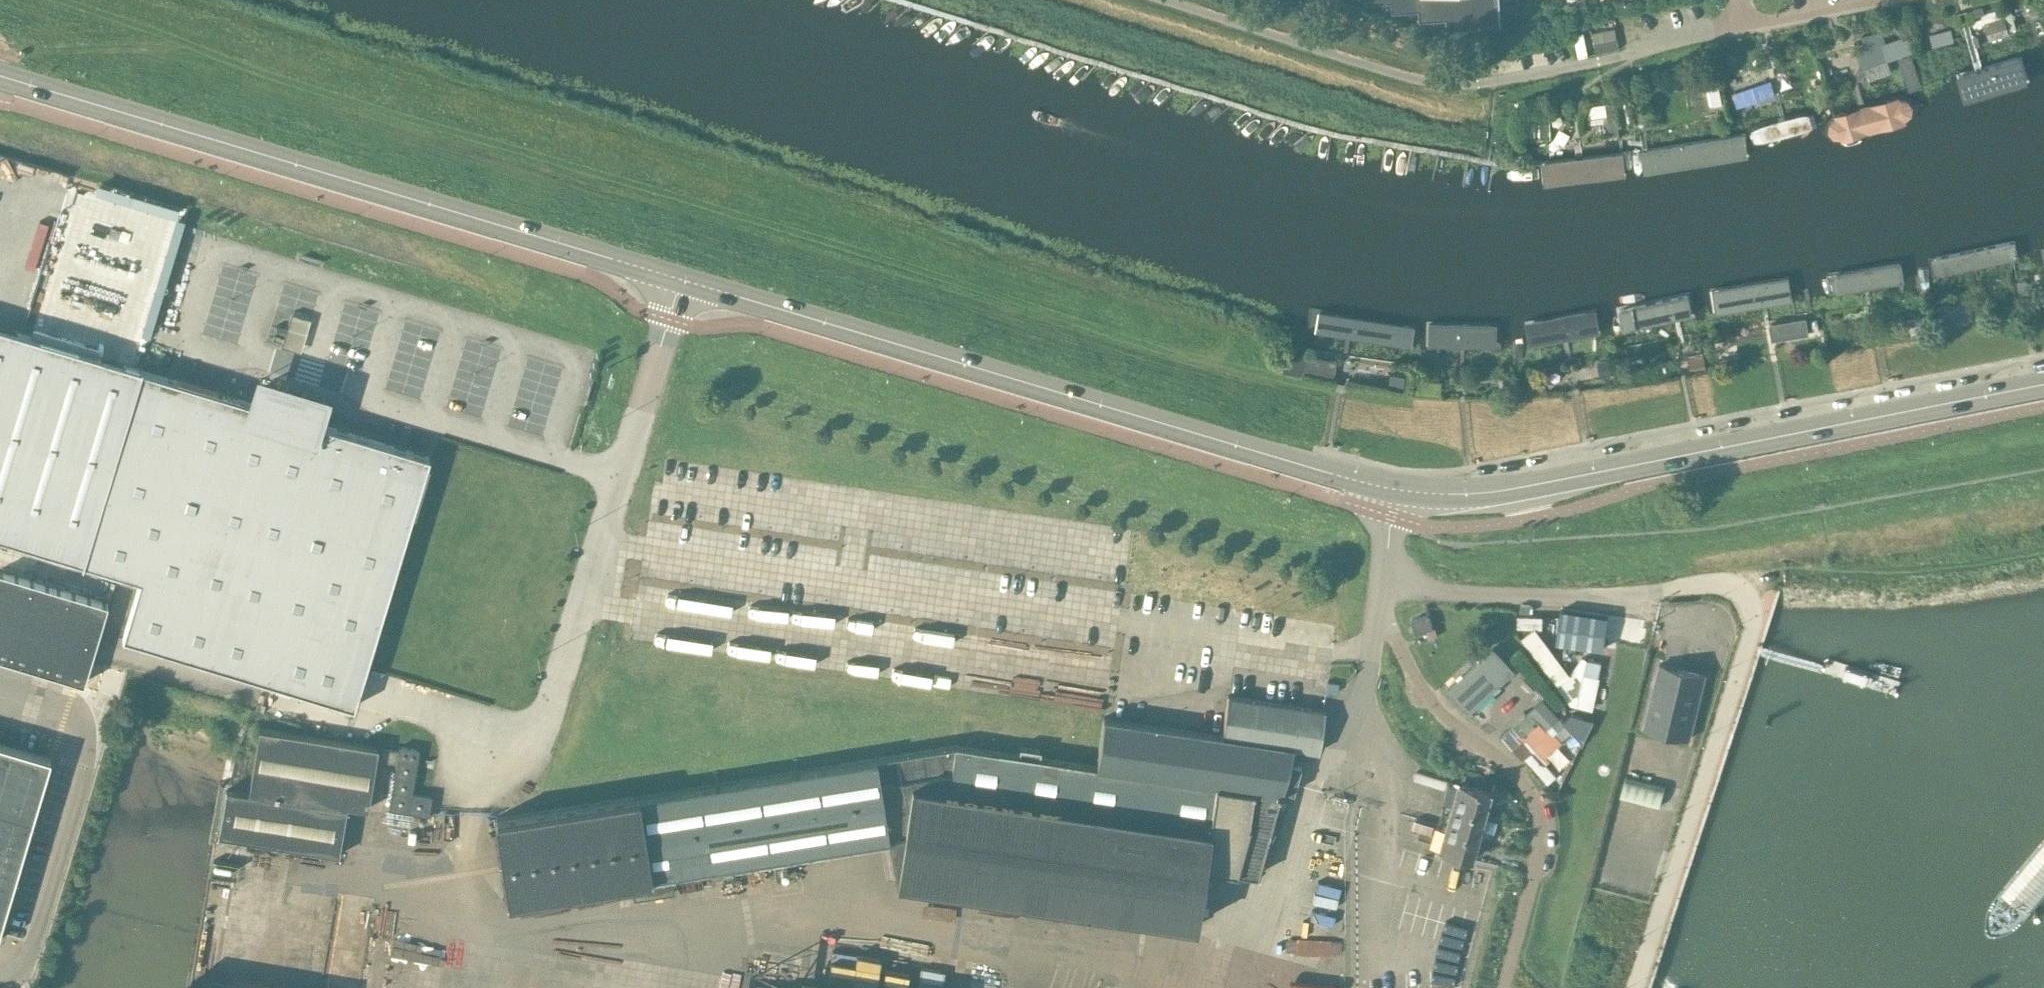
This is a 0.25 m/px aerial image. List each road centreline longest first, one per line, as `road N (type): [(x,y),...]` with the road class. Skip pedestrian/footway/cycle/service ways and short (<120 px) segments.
road 1 (unclassified): [(1387,571),(1419,588),(1478,594),(1587,598),(1724,585),(1746,598),(1747,644),(1635,987)]
road 2 (tertiary): [(676,286),(1390,488)]
road 3 (tertiary): [(0,79),(676,286)]
road 4 (tertiary): [(1390,488),(1495,490),(2043,384)]
road 5 (unclassified): [(1741,27),(1453,85),(1398,76),(1161,0)]
road 6 (unclassified): [(541,737),(676,286)]
road 7 (unclassified): [(1385,613),(1437,710),(1517,772),(1537,811),(1538,846),(1501,987)]
road 8 (residential): [(1741,27),(1878,0)]

